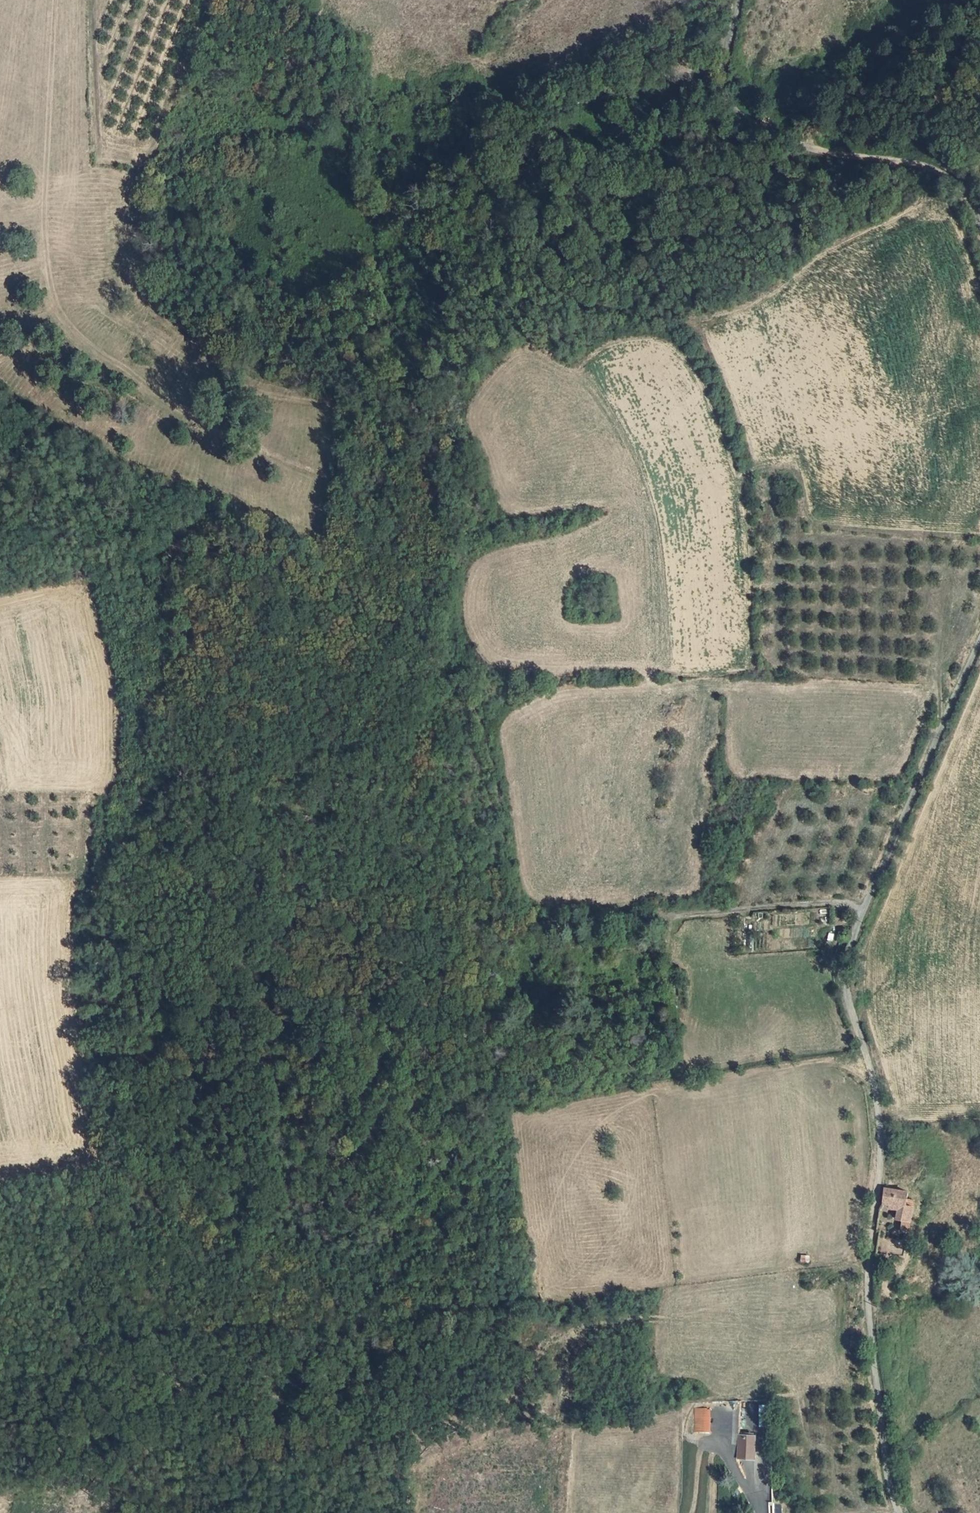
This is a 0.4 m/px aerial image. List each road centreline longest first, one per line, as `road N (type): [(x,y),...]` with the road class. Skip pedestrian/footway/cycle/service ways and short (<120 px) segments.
road 1 (unclassified): [(896,1512),(871,1351),(867,1254),(881,1147),(873,1072),(846,972),(854,932),(979,641)]
road 2 (unclassified): [(979,224),(941,176),(904,158),(770,133),(735,113),(720,78),(737,0)]

